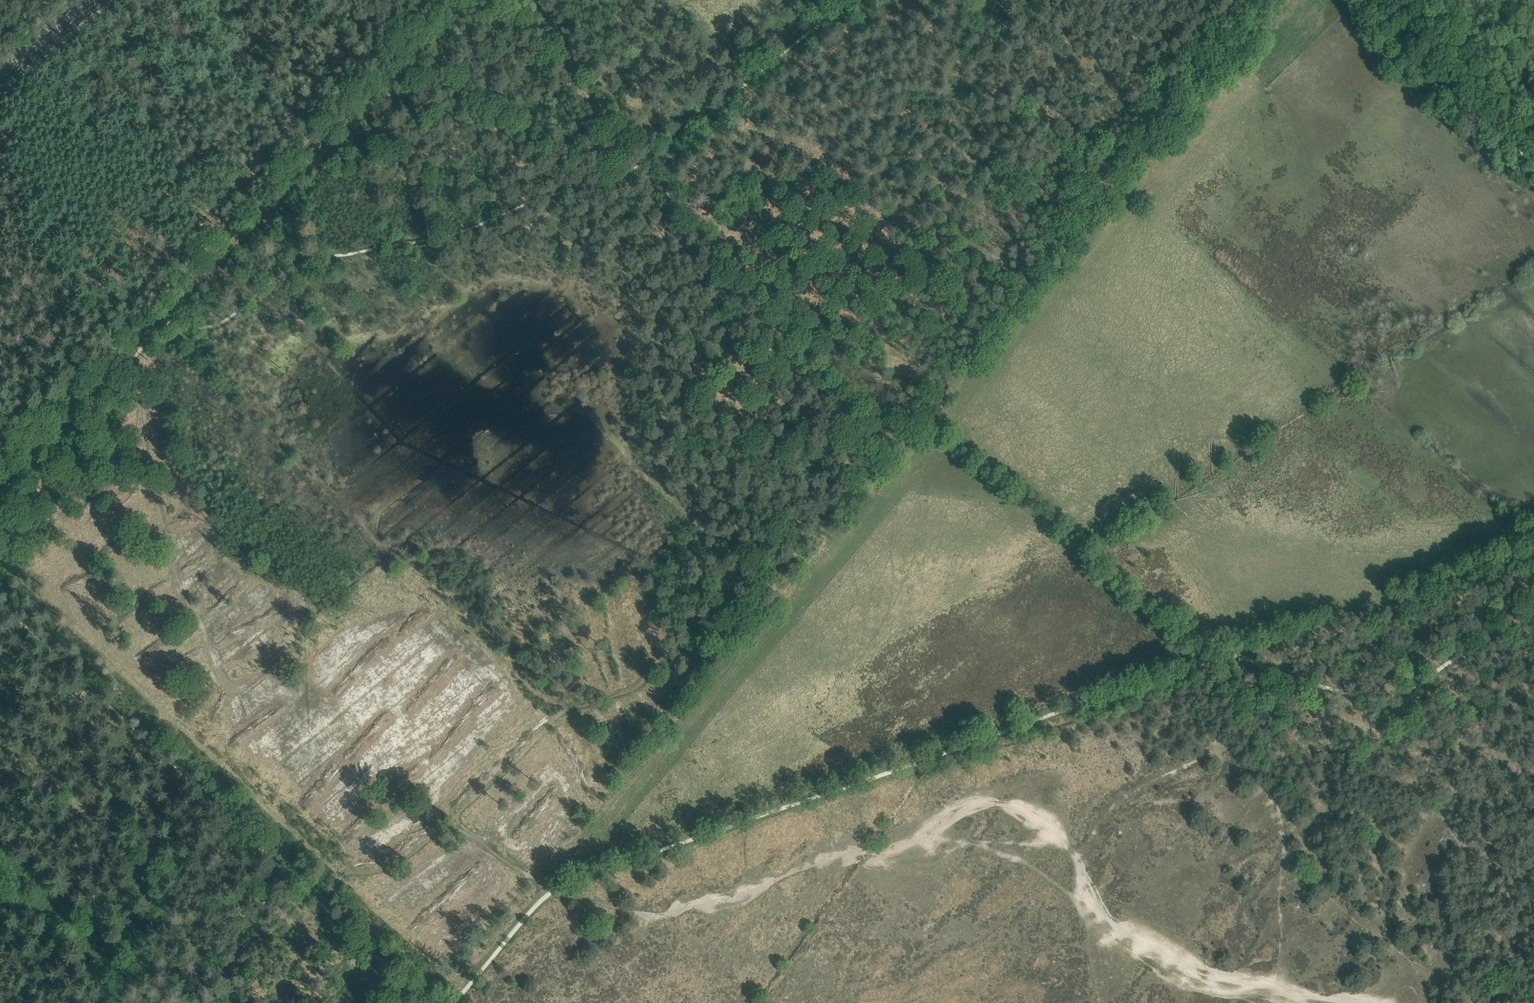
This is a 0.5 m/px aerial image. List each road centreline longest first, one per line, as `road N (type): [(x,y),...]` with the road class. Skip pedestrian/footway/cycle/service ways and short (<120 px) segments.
road 1 (track): [(453,1002),(528,913),(570,882),(1254,649)]
road 2 (track): [(1254,649),(1533,550)]
road 3 (track): [(1533,163),(1415,62),(1371,0)]

